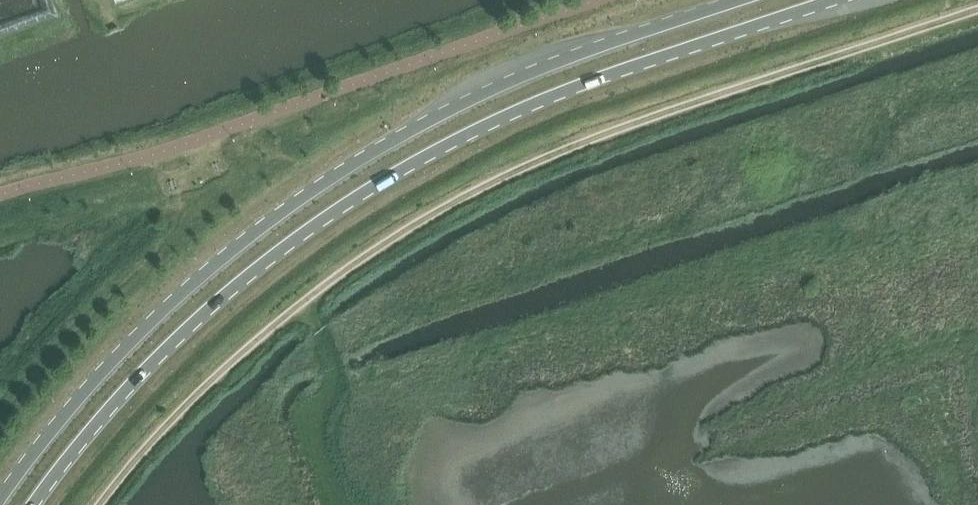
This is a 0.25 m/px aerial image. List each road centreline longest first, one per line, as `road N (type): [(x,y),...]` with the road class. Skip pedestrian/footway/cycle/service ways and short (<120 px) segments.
road 1 (track): [(104,504),(167,426),(299,307),(485,185),(708,99),(977,11)]
road 2 (primary): [(33,504),(172,342),(338,208),(545,97),(831,0)]
road 3 (primary): [(731,0),(533,71),(423,121),(317,186),(212,266),(95,378),(0,501)]
road 4 (track): [(341,504),(327,465),(323,408),(336,366),(299,307)]

